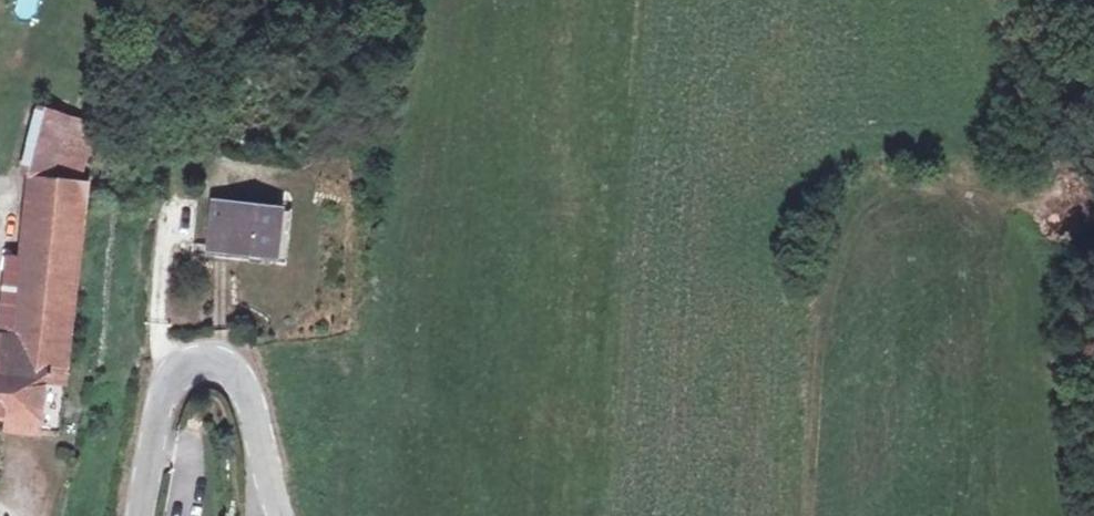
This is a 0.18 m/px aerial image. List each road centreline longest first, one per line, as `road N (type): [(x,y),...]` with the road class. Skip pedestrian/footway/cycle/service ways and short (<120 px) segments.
road 1 (tertiary): [(138,515),(158,399),(170,376),(211,353),(252,381),(279,515)]

